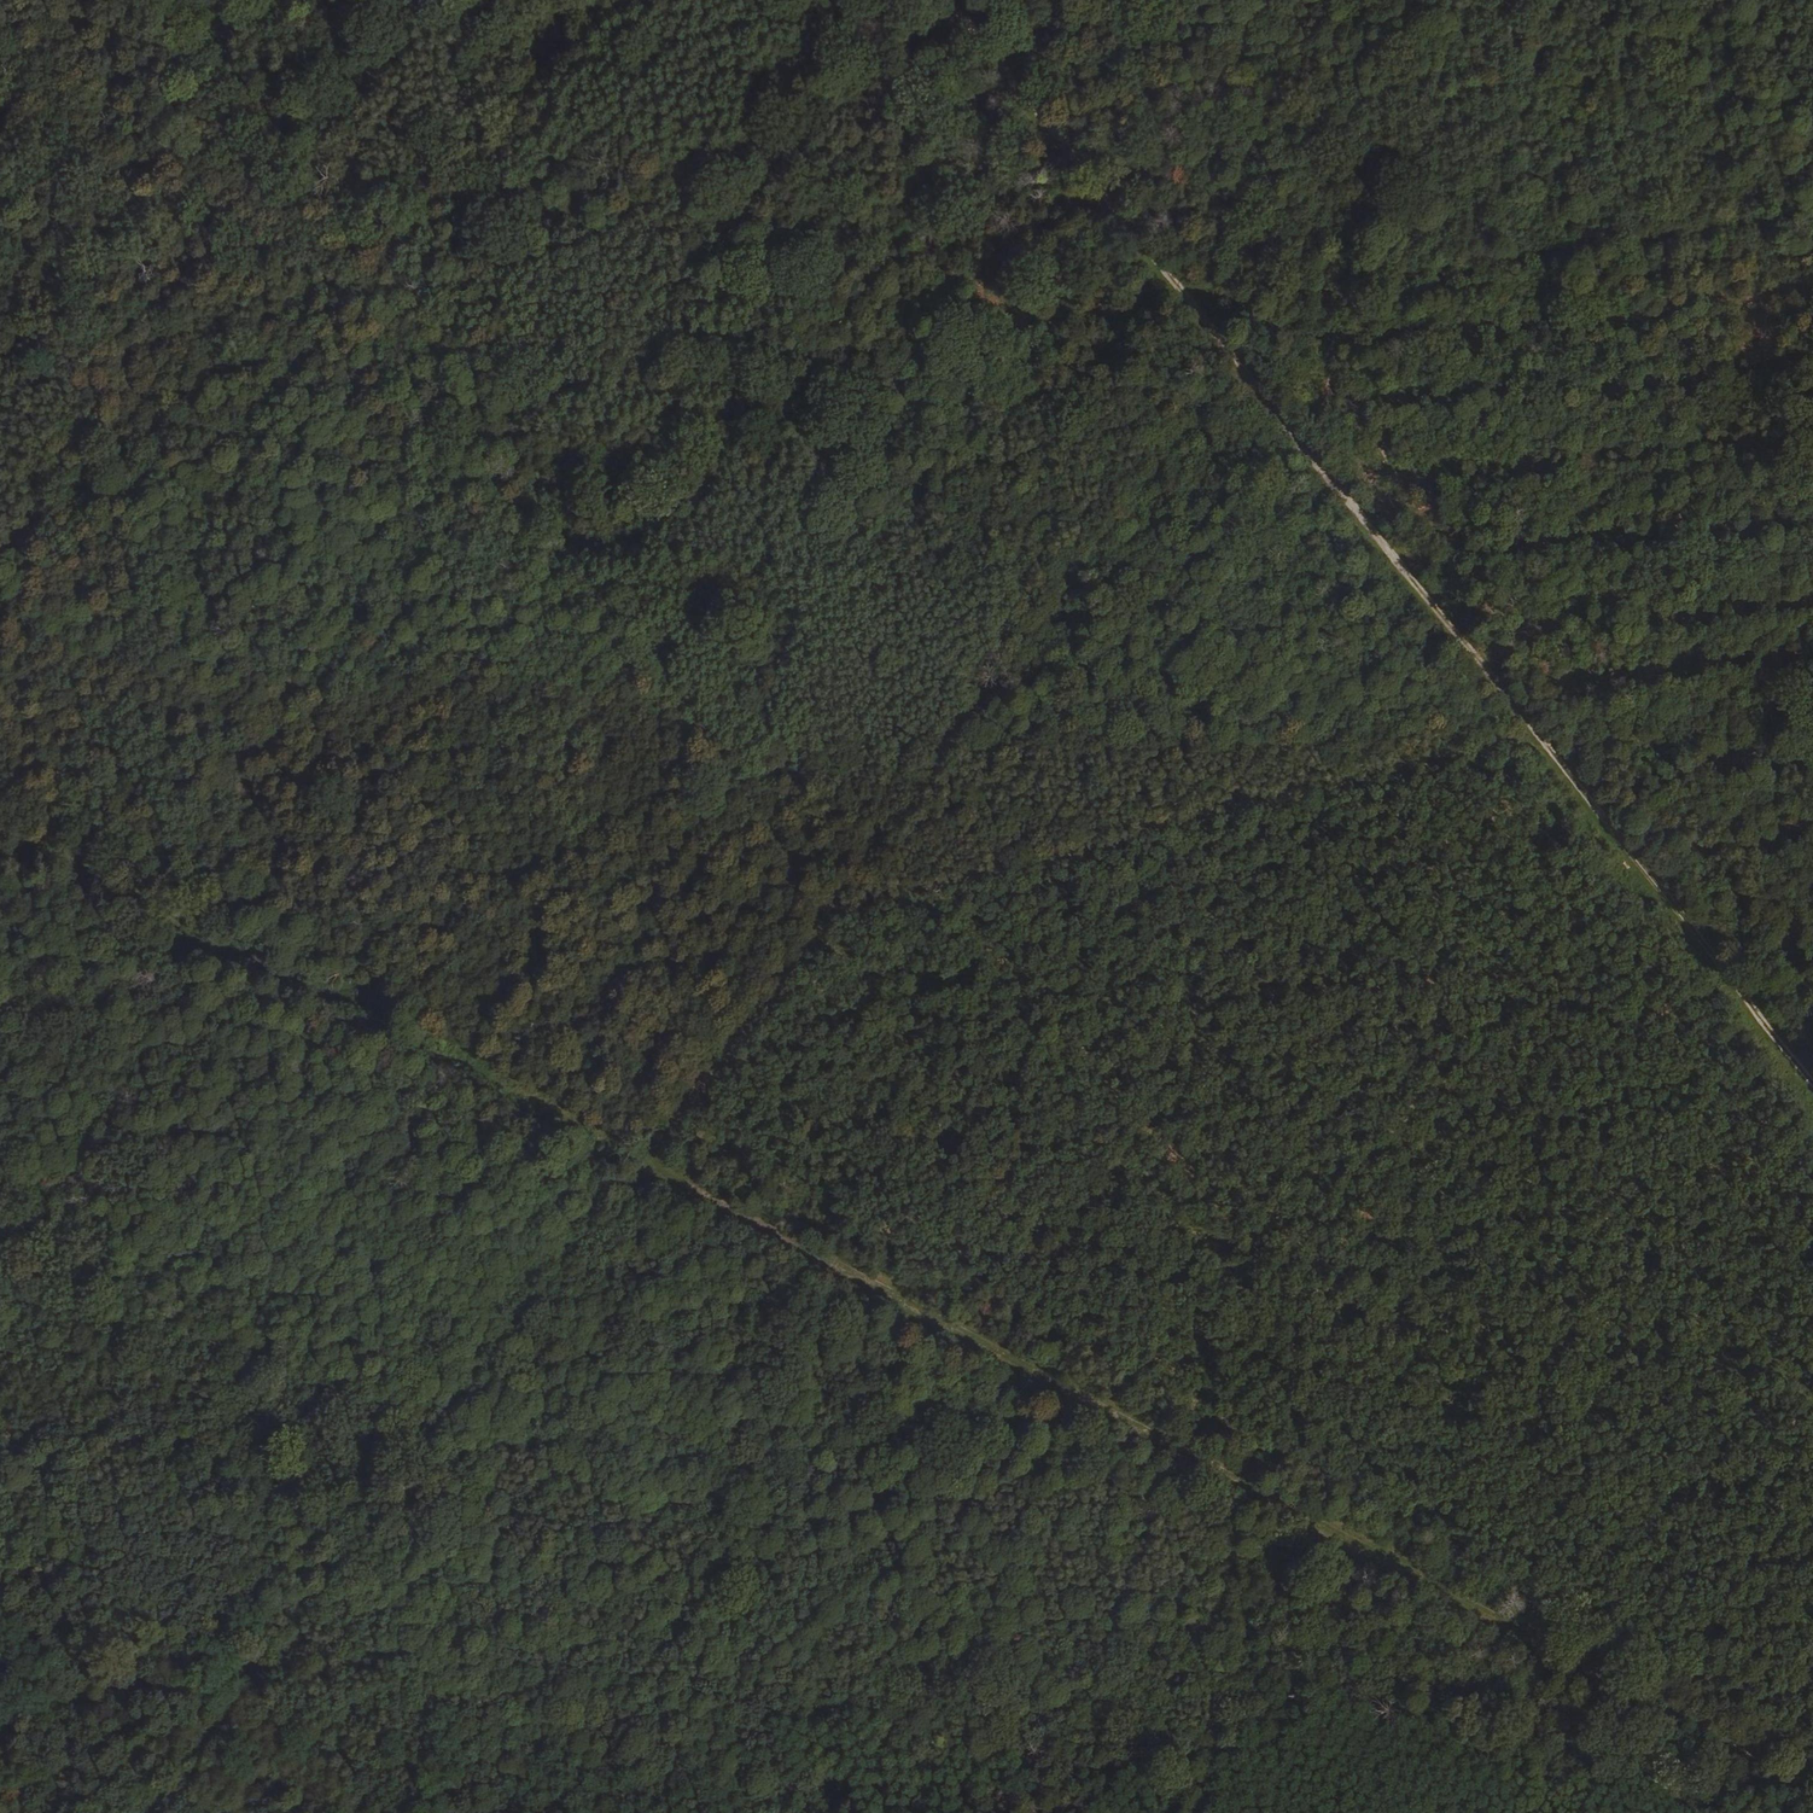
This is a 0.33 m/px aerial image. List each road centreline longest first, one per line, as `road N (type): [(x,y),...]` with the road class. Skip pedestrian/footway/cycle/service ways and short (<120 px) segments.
road 1 (track): [(1241,369),(1812,1085)]
road 2 (track): [(1241,369),(944,0)]
road 3 (track): [(357,1812),(338,1681),(318,1660),(261,1665)]

